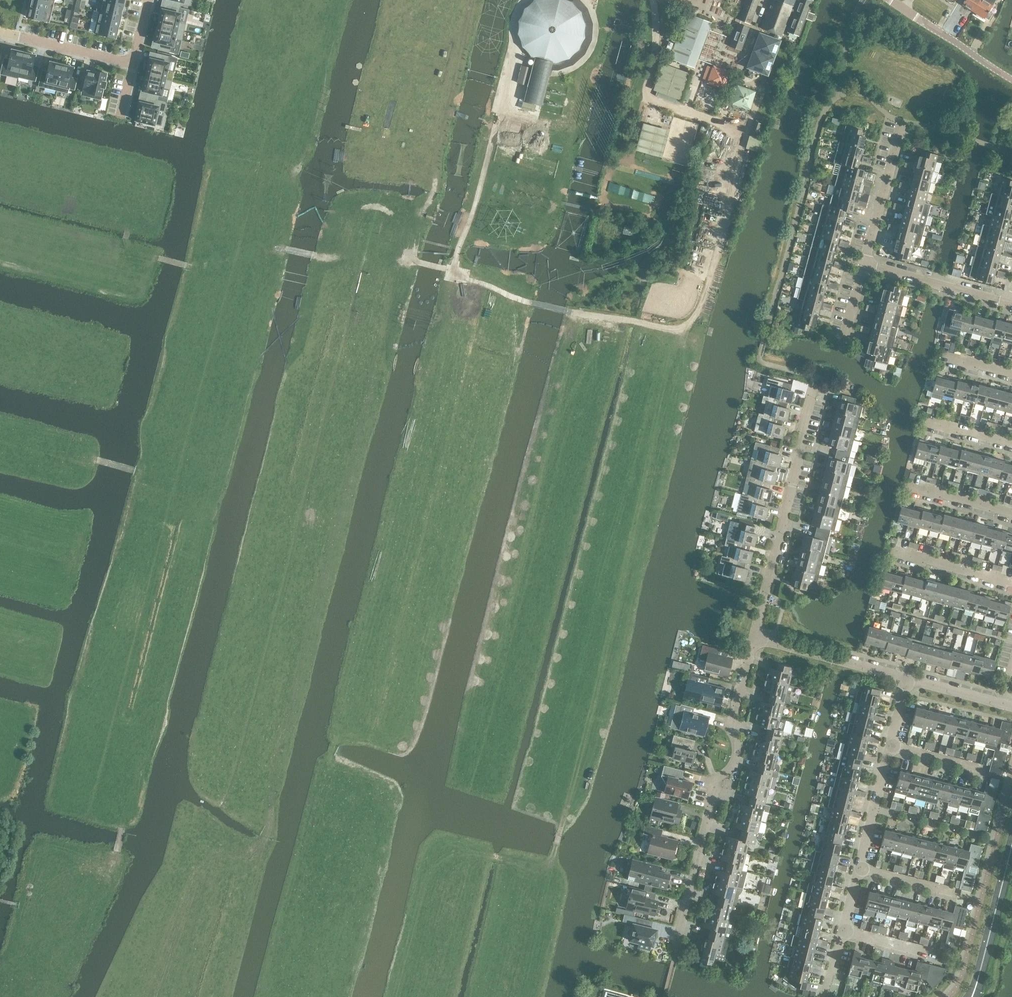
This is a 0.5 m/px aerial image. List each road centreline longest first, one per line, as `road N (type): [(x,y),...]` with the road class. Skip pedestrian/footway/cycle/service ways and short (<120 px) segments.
road 1 (track): [(651,0),(653,64),(645,99),(739,132),(717,257),(687,326),(567,311)]
road 2 (residential): [(677,949),(717,785),(734,764),(732,727),(755,637)]
road 3 (track): [(418,263),(452,270),(515,47),(513,22),(527,0)]
road 4 (residential): [(755,637),(816,387)]
road 5 (residential): [(907,678),(755,637)]
road 6 (tertiary): [(972,996),(1011,845)]
road 7 (residential): [(1011,303),(865,263)]
road 8 (tertiary): [(1011,81),(887,0)]
road 9 (residential): [(865,263),(902,120)]
road 10 (residential): [(134,63),(0,32)]
road 11 (residential): [(890,747),(859,868)]
road 12 (track): [(452,270),(567,311)]

